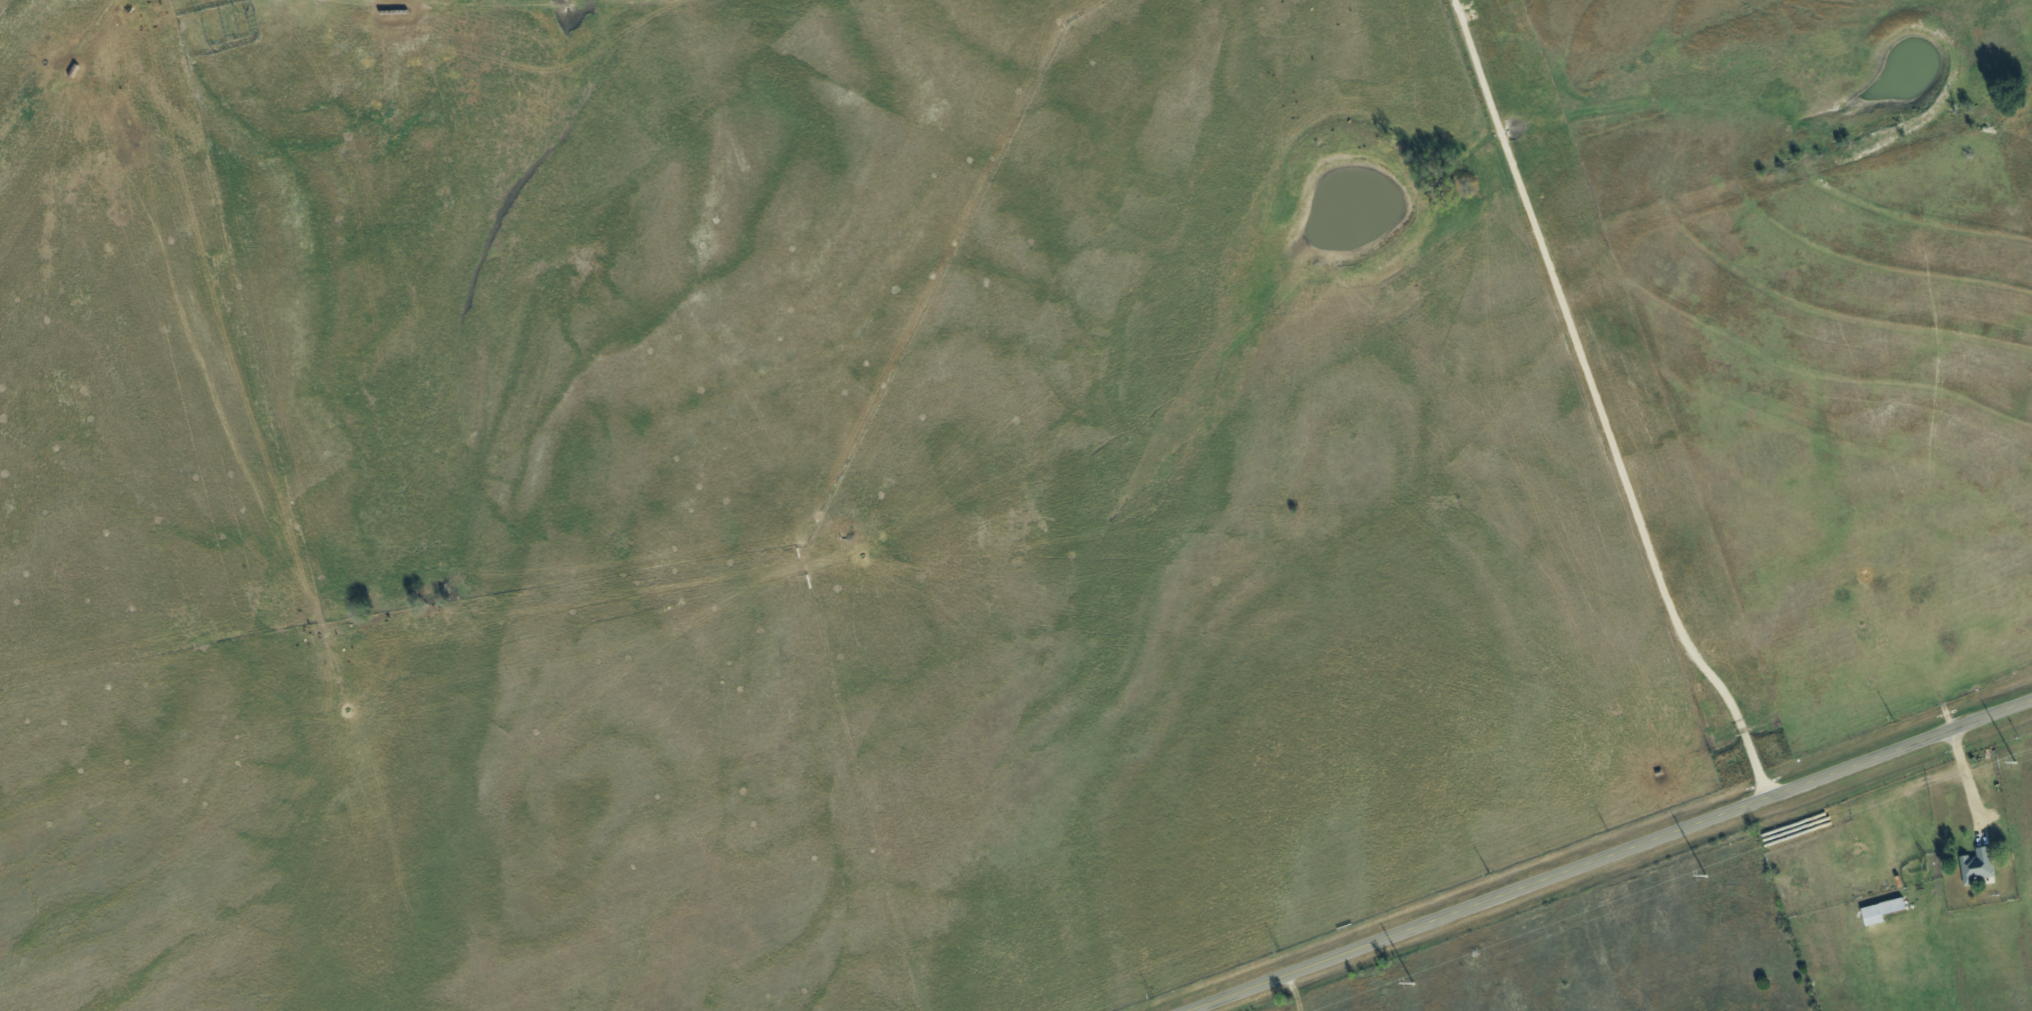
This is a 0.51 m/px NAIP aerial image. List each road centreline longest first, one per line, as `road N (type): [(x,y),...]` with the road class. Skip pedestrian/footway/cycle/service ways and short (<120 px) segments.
road 1 (tertiary): [(1189,1010),(2031,700)]

